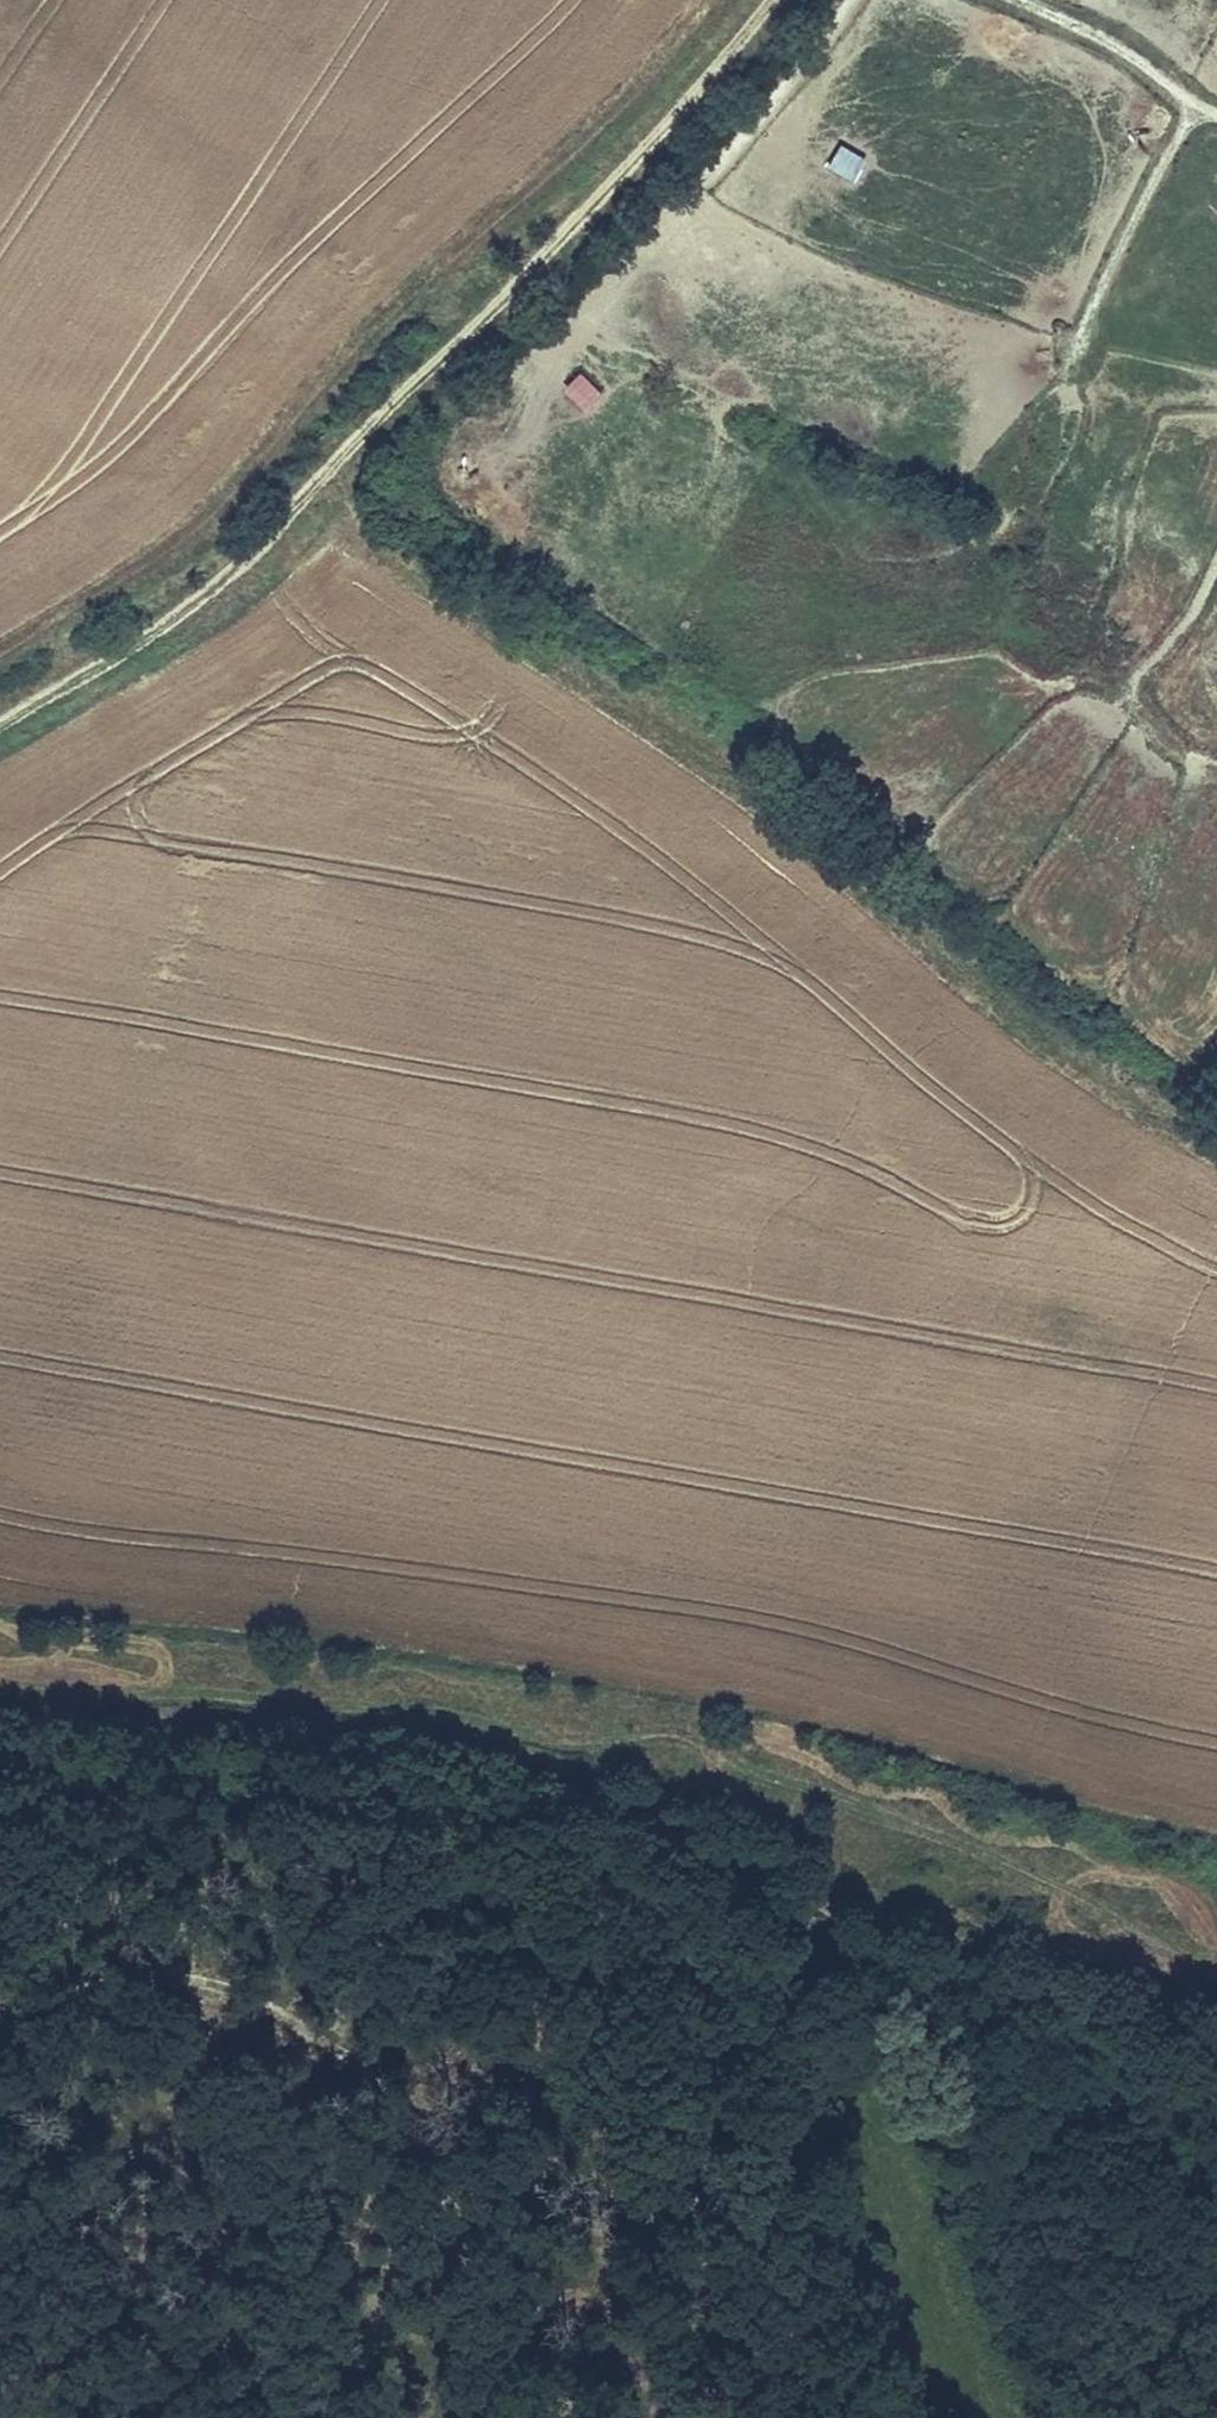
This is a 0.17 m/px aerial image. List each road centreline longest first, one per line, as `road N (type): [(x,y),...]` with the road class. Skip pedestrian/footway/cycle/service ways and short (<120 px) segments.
road 1 (track): [(0,721),(201,599),(271,539),(378,416),(716,63),(763,0)]
road 2 (track): [(1021,0),(1141,58),(1216,117)]

